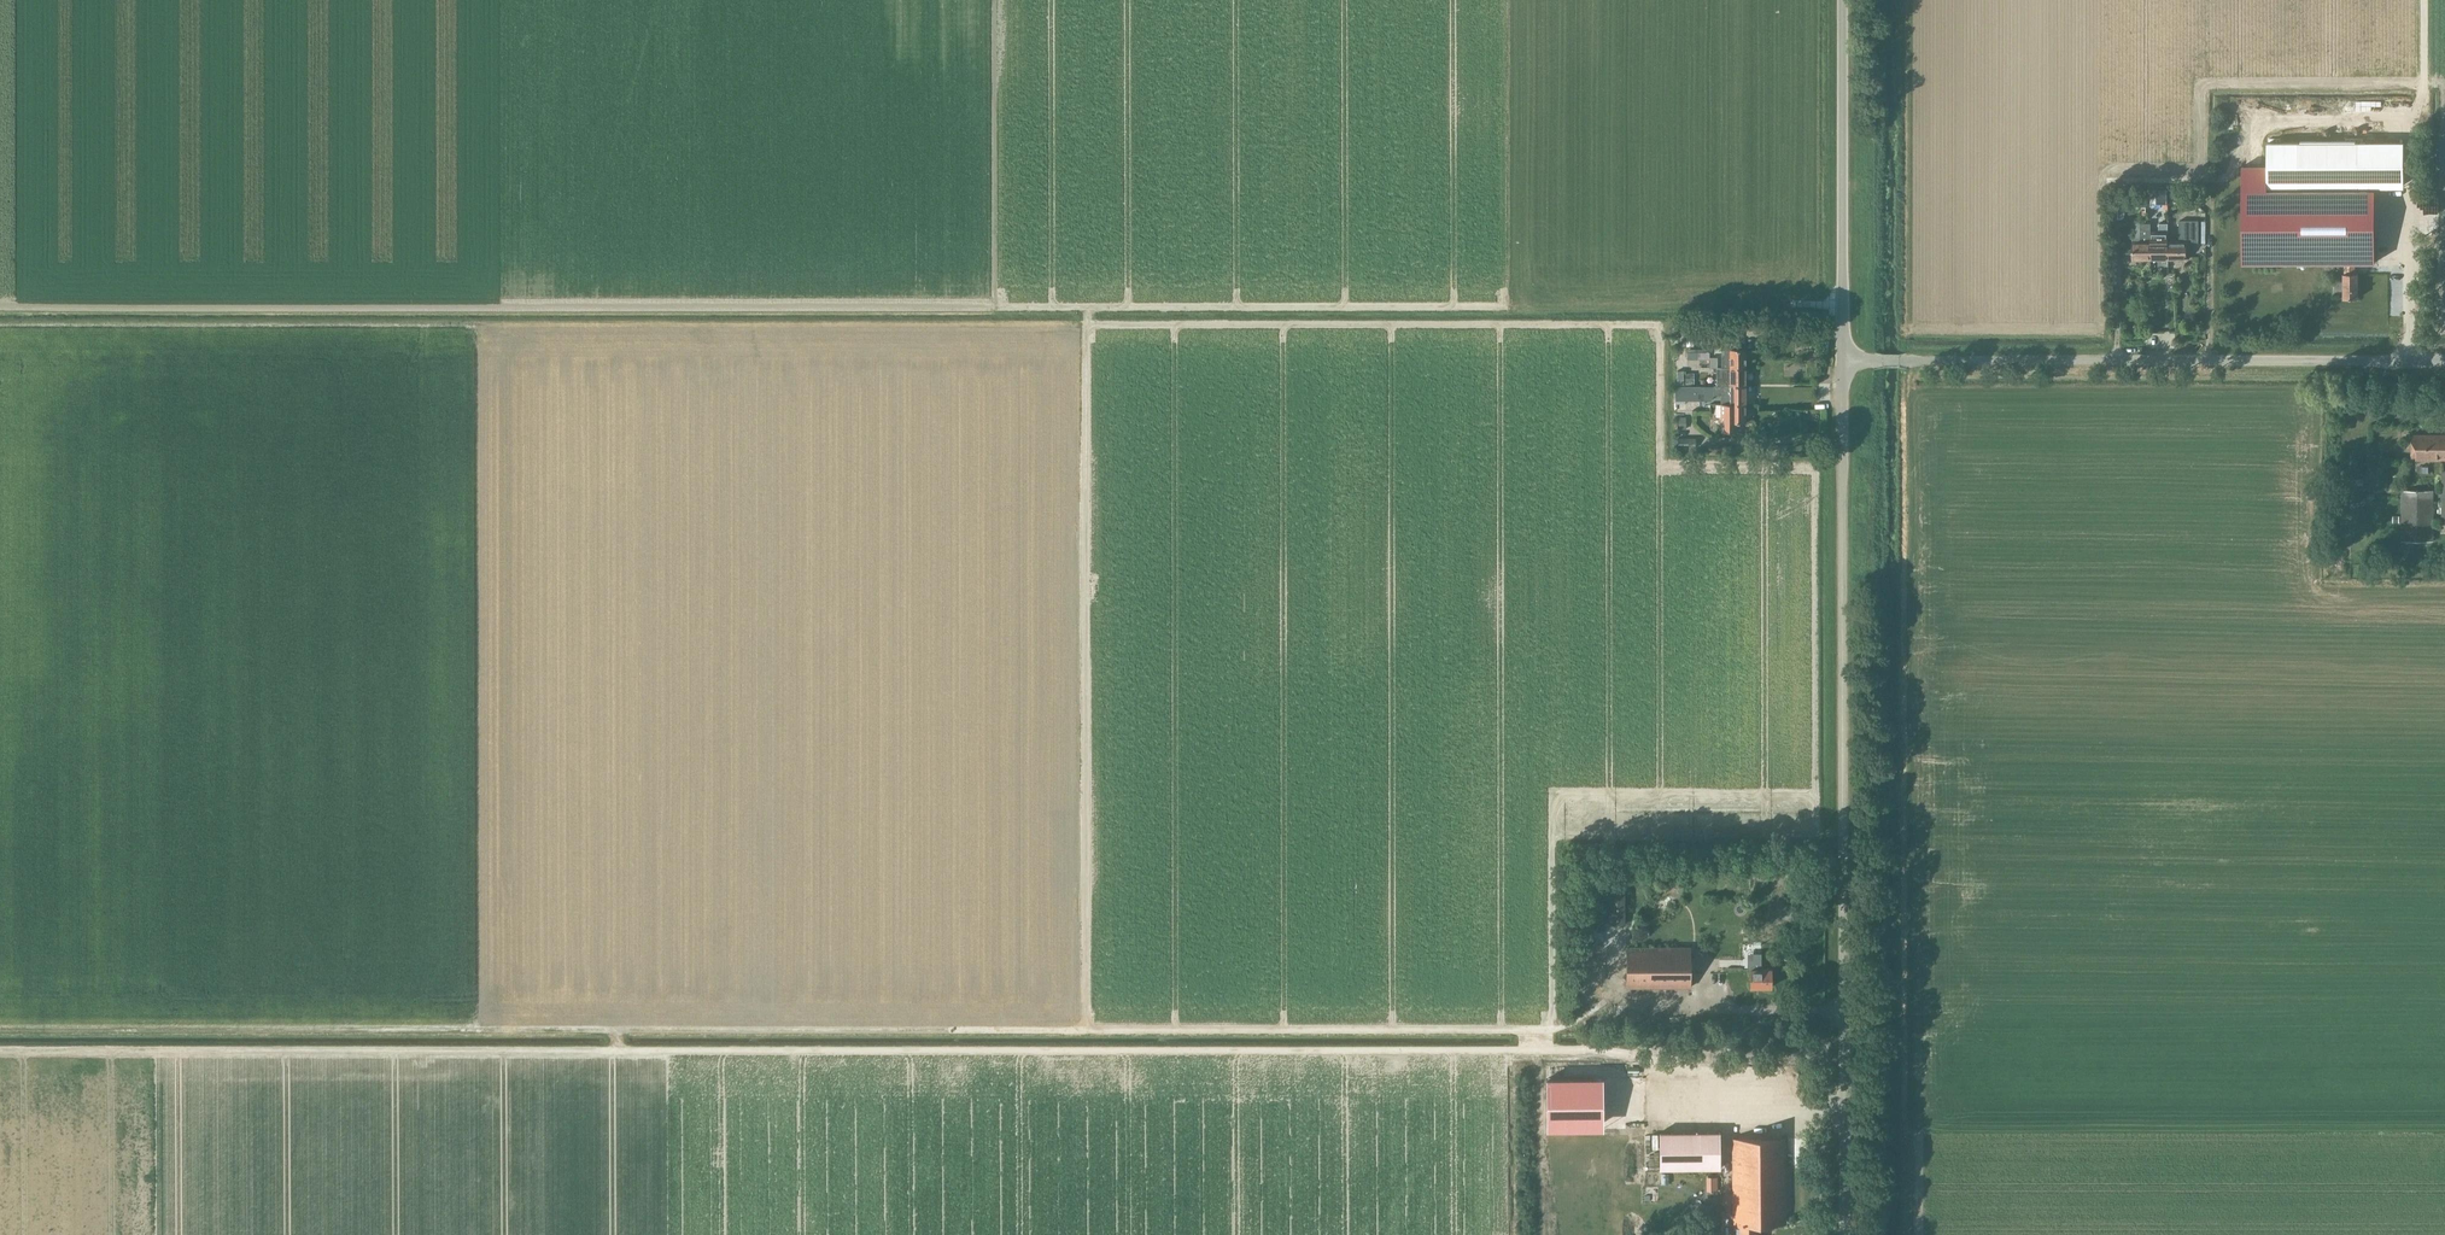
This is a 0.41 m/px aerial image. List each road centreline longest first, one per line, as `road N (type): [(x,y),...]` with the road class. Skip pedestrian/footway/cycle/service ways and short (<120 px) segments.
road 1 (unclassified): [(1843,1234),(1842,360)]
road 2 (unclassified): [(1904,360),(2444,360)]
road 3 (unclassified): [(1842,360),(1842,0)]

